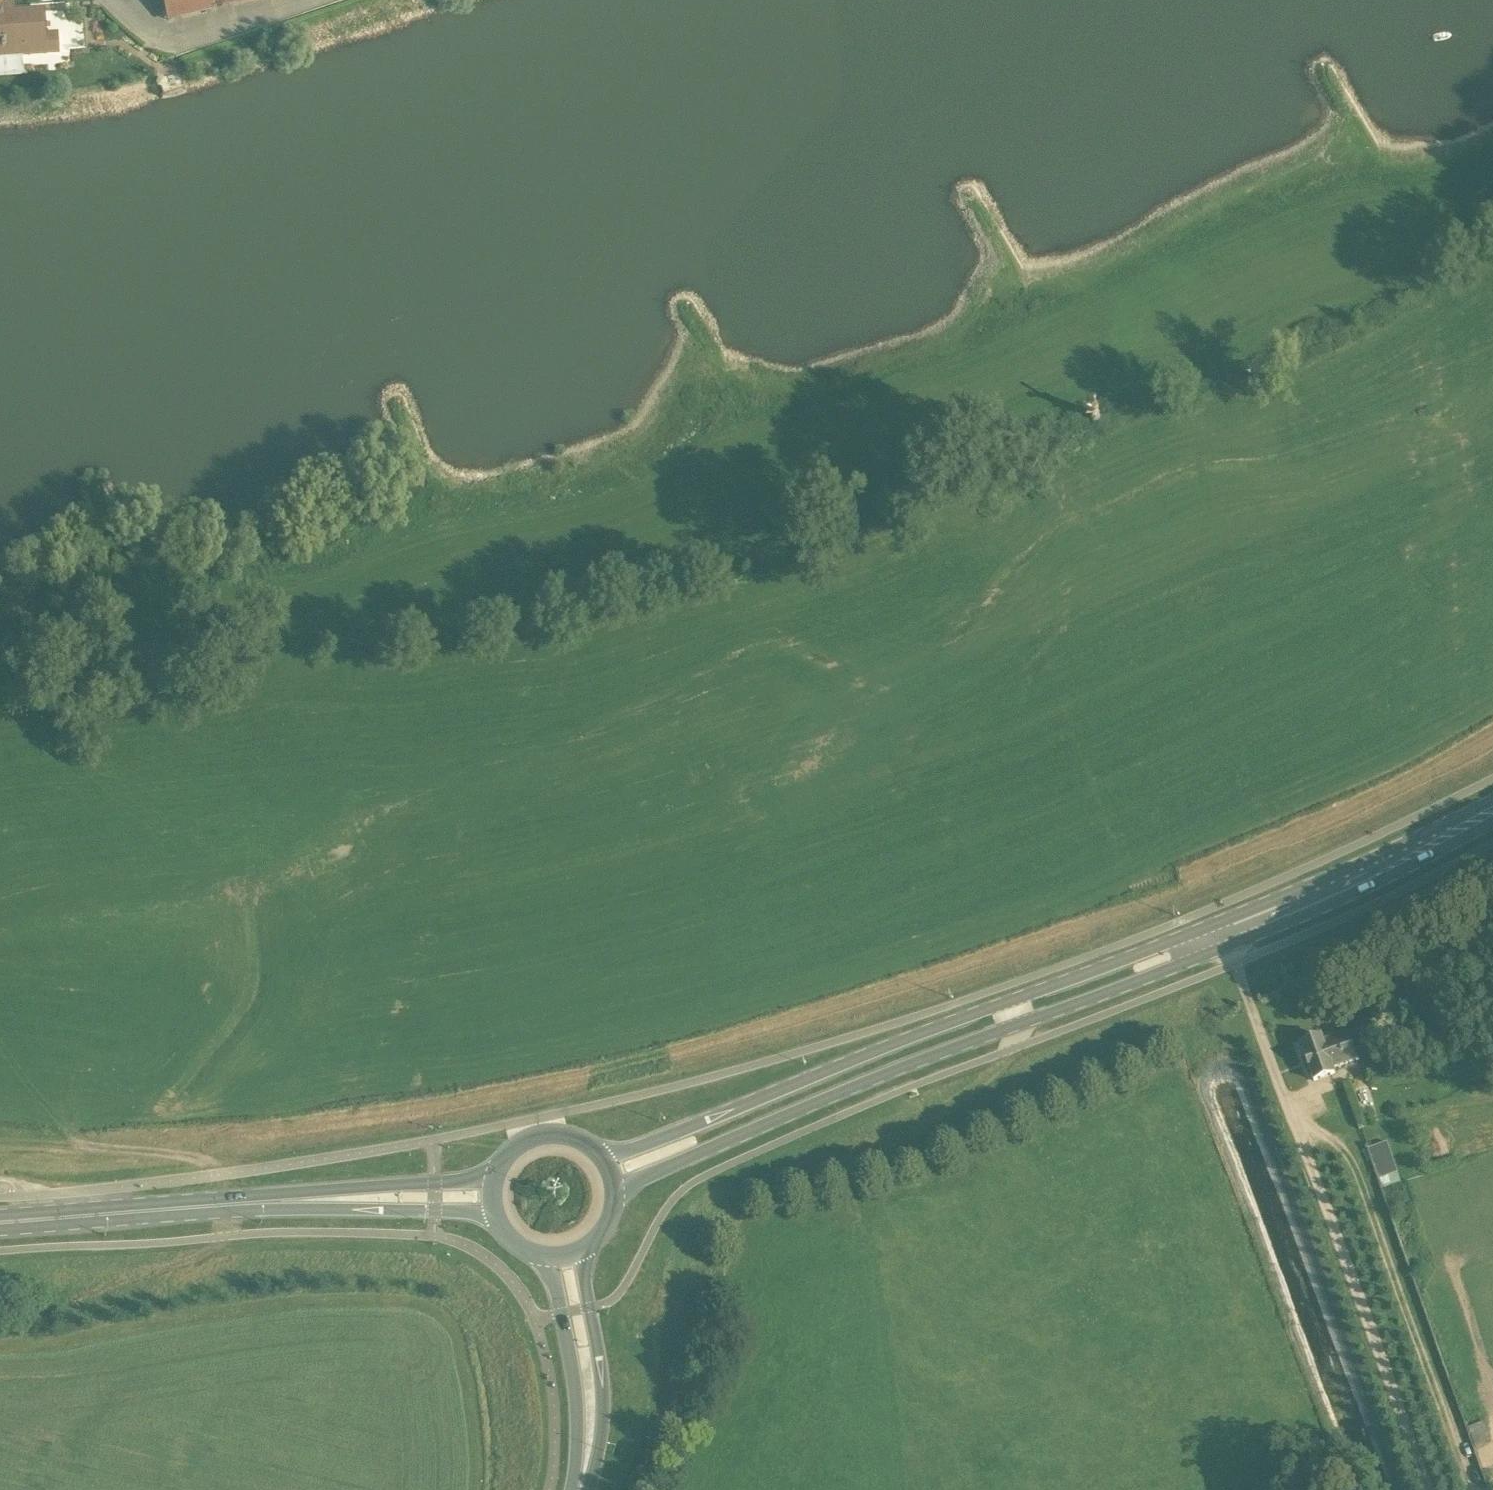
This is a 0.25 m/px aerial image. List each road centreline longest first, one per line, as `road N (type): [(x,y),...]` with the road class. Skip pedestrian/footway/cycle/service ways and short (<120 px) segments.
road 1 (primary): [(606,1179),(1155,962),(1492,807)]
road 2 (primary): [(0,1222),(435,1195),(497,1198)]
road 3 (track): [(1295,1126),(1340,1144),(1350,1158),(1472,1489)]
road 4 (primary): [(582,1489),(591,1396),(572,1252)]
road 5 (unclassified): [(300,0),(173,42),(84,0)]
road 6 (primary): [(606,1179),(581,1150),(543,1144),(510,1162),(497,1198)]

